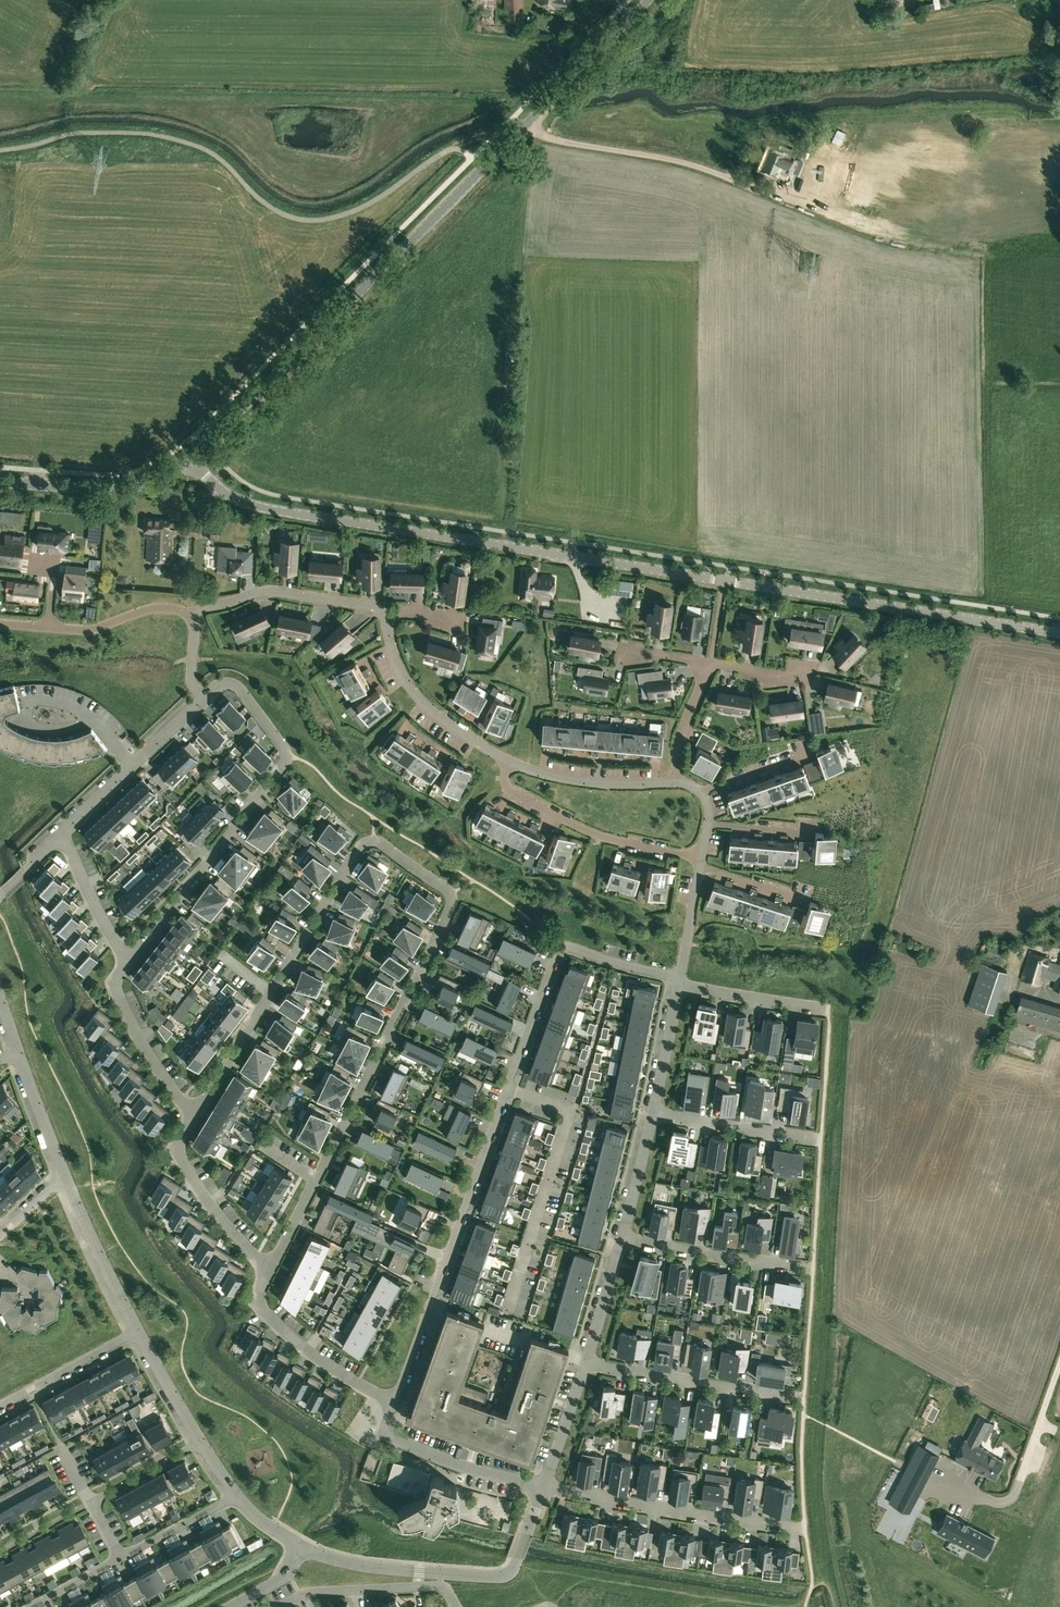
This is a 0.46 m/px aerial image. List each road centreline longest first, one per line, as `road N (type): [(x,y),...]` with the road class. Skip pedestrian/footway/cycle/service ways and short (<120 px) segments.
road 1 (unclassified): [(1059,632),(274,510),(232,497),(191,459)]
road 2 (residential): [(270,1268),(367,1085),(454,903),(452,892),(382,841),(364,842),(195,1119)]
road 3 (tertiary): [(191,459),(650,0)]
road 4 (residential): [(680,976),(558,944),(394,1403)]
road 5 (residential): [(131,964),(289,757),(236,686),(220,684),(204,698)]
road 6 (residential): [(805,1529),(543,1487)]
road 7 (residential): [(702,858),(588,831),(508,789),(509,760)]
road 8 (residential): [(805,1395),(587,1365)]
road 9 (residential): [(270,1268),(259,1298),(266,1313),(307,1350),(394,1403)]
road 10 (residential): [(386,620),(373,606),(272,590),(205,606),(195,617)]
road 11 (residential): [(0,624),(93,629),(155,606),(195,617)]
road 12 (residential): [(394,1403),(385,1434),(543,1487)]
road 13 (tertiary): [(0,483),(131,489),(191,459)]
road 14 (residential): [(509,760),(425,706),(393,656),(386,620)]
road 15 (residential): [(813,1267),(624,1237)]
road 16 (residential): [(195,1119),(177,1151),(270,1268)]
road 17 (residential): [(131,964),(113,982),(160,1075),(195,1119)]
road 18 (residential): [(135,1332),(65,1174)]
road 19 (residential): [(676,782),(587,783),(509,760)]
road 20 (residential): [(820,1140),(654,1110)]
road 21 (residential): [(440,1587),(305,1592),(278,1606)]
road 22 (residential): [(441,1574),(508,1573),(543,1487)]
road 23 (residential): [(135,1332),(0,1404)]
road 24 (residential): [(828,1008),(678,986)]
road 25 (residential): [(62,833),(131,964)]
road 26 (residential): [(441,1574),(350,1564),(301,1548)]
road 27 (residential): [(65,1174),(16,1047)]
road 28 (residential): [(587,1365),(624,1237)]
road 29 (residential): [(624,1237),(654,1110)]
road 30 (residential): [(543,1487),(587,1365)]
road 31 (residential): [(231,1492),(120,1559)]
road 32 (residential): [(199,1443),(135,1332)]
road 33 (residential): [(89,717),(68,704),(27,705),(34,726),(73,724)]
road 34 (residential): [(654,1110),(678,986)]
road 35 (residential): [(710,663),(678,737),(676,782)]
road 36 (residential): [(90,1502),(199,1443)]

